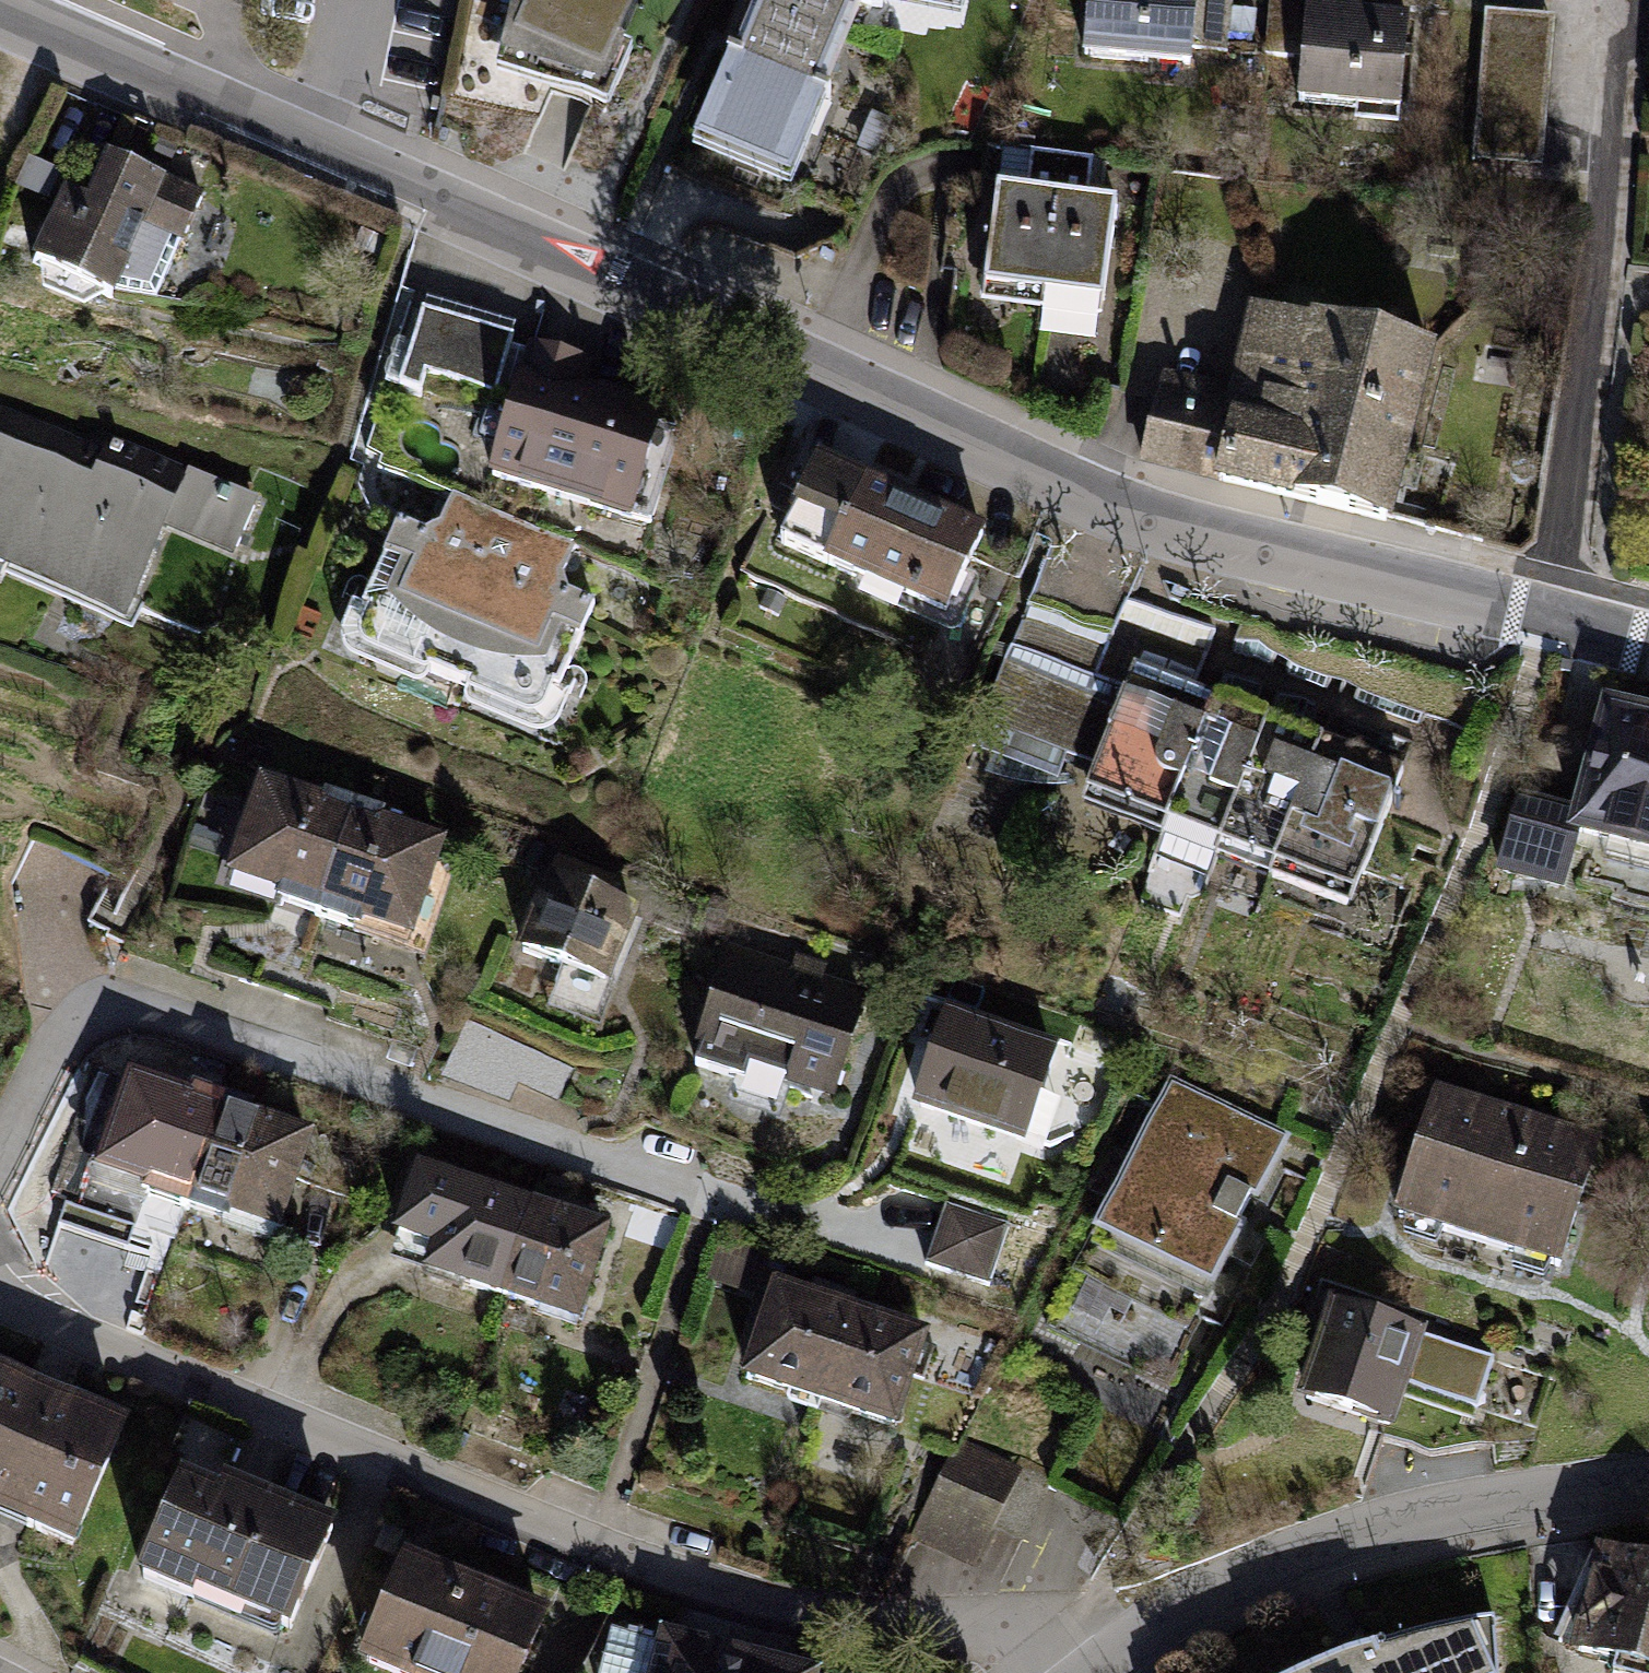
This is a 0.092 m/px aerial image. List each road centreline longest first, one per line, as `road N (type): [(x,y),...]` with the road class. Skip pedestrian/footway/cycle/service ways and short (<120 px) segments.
road 1 (residential): [(0,7),(335,150),(1099,500),(1648,647)]
road 2 (residential): [(0,1295),(601,1549),(780,1613),(989,1630),(1026,1672)]
road 3 (residential): [(896,1239),(709,1203),(172,1027),(99,1017),(49,1053),(0,1185)]
road 4 (unclassified): [(1100,1672),(1198,1611),(1362,1541),(1559,1494),(1648,1492)]

